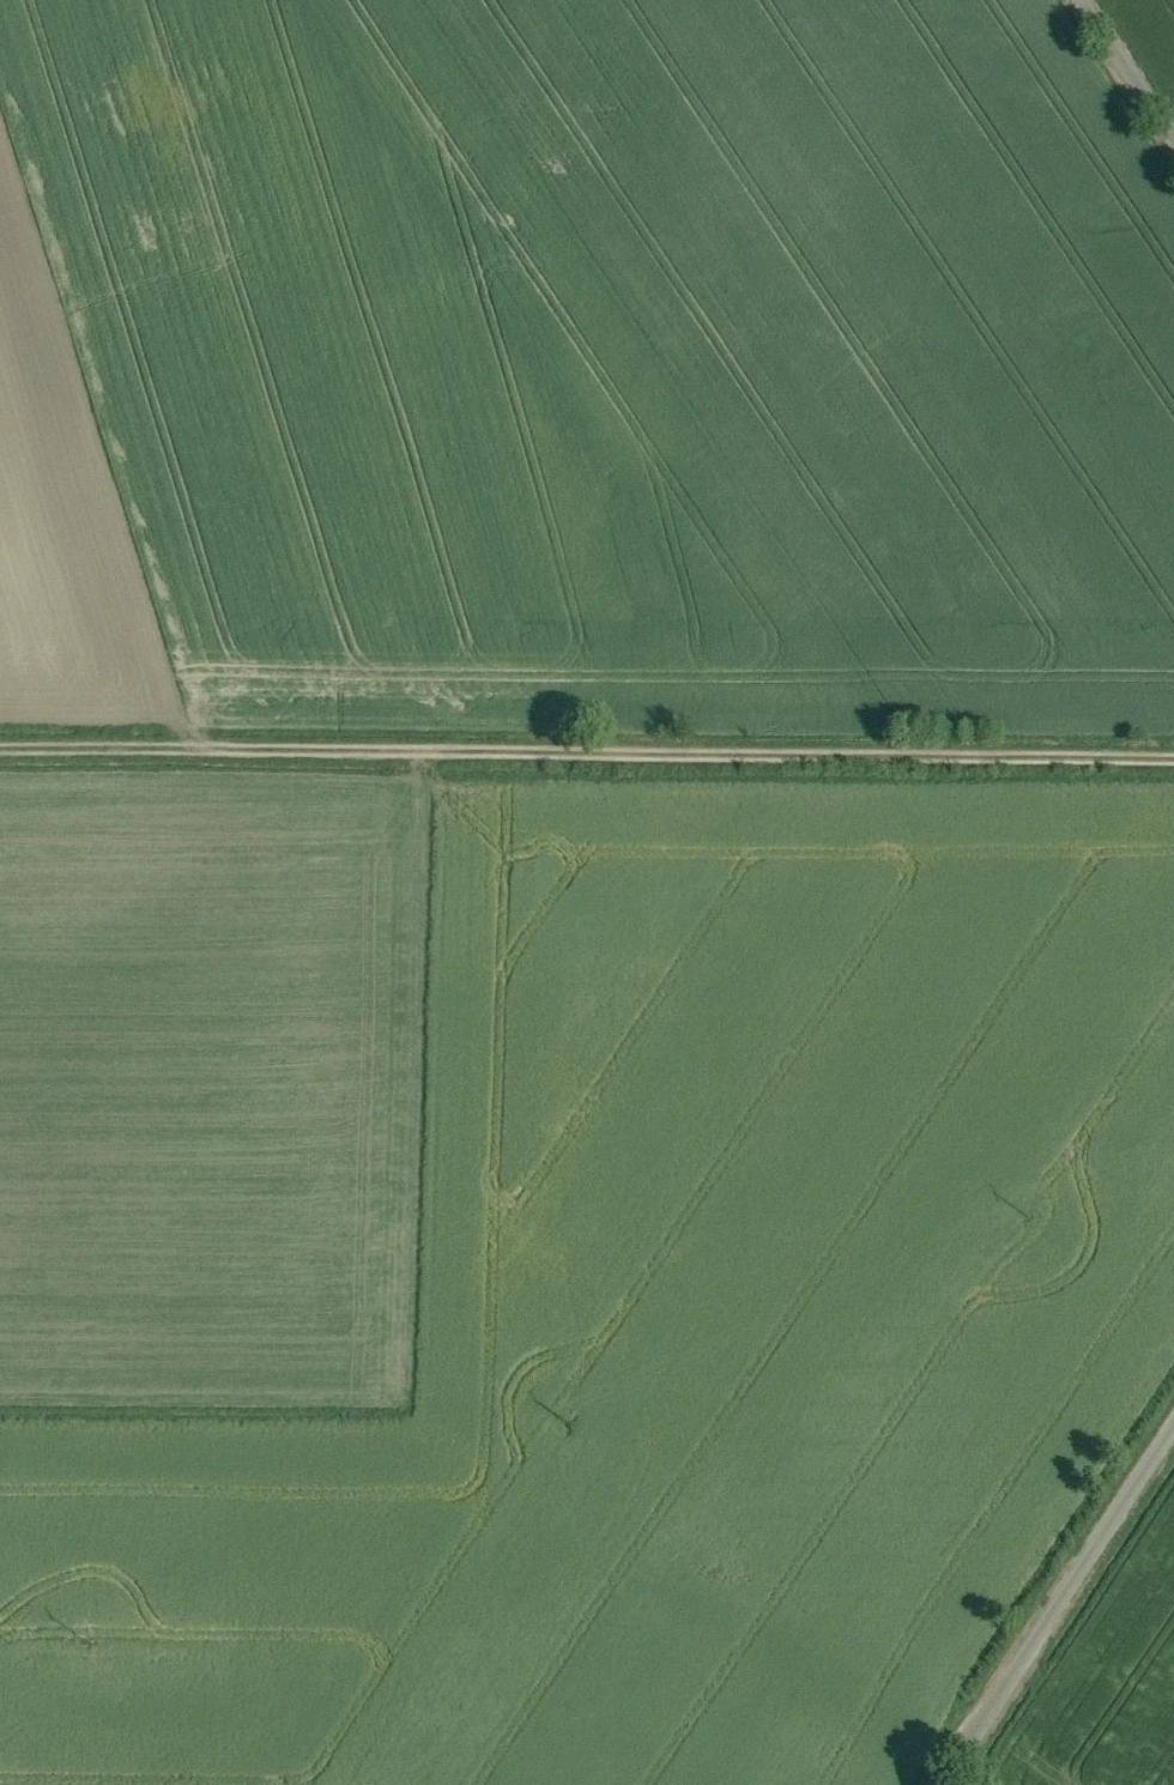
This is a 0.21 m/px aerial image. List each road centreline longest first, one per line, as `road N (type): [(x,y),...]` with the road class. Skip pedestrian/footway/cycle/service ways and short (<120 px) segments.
road 1 (track): [(1173,762),(0,756)]
road 2 (unclassified): [(1173,1441),(947,1784)]
road 3 (unclassified): [(1084,0),(1173,134)]

